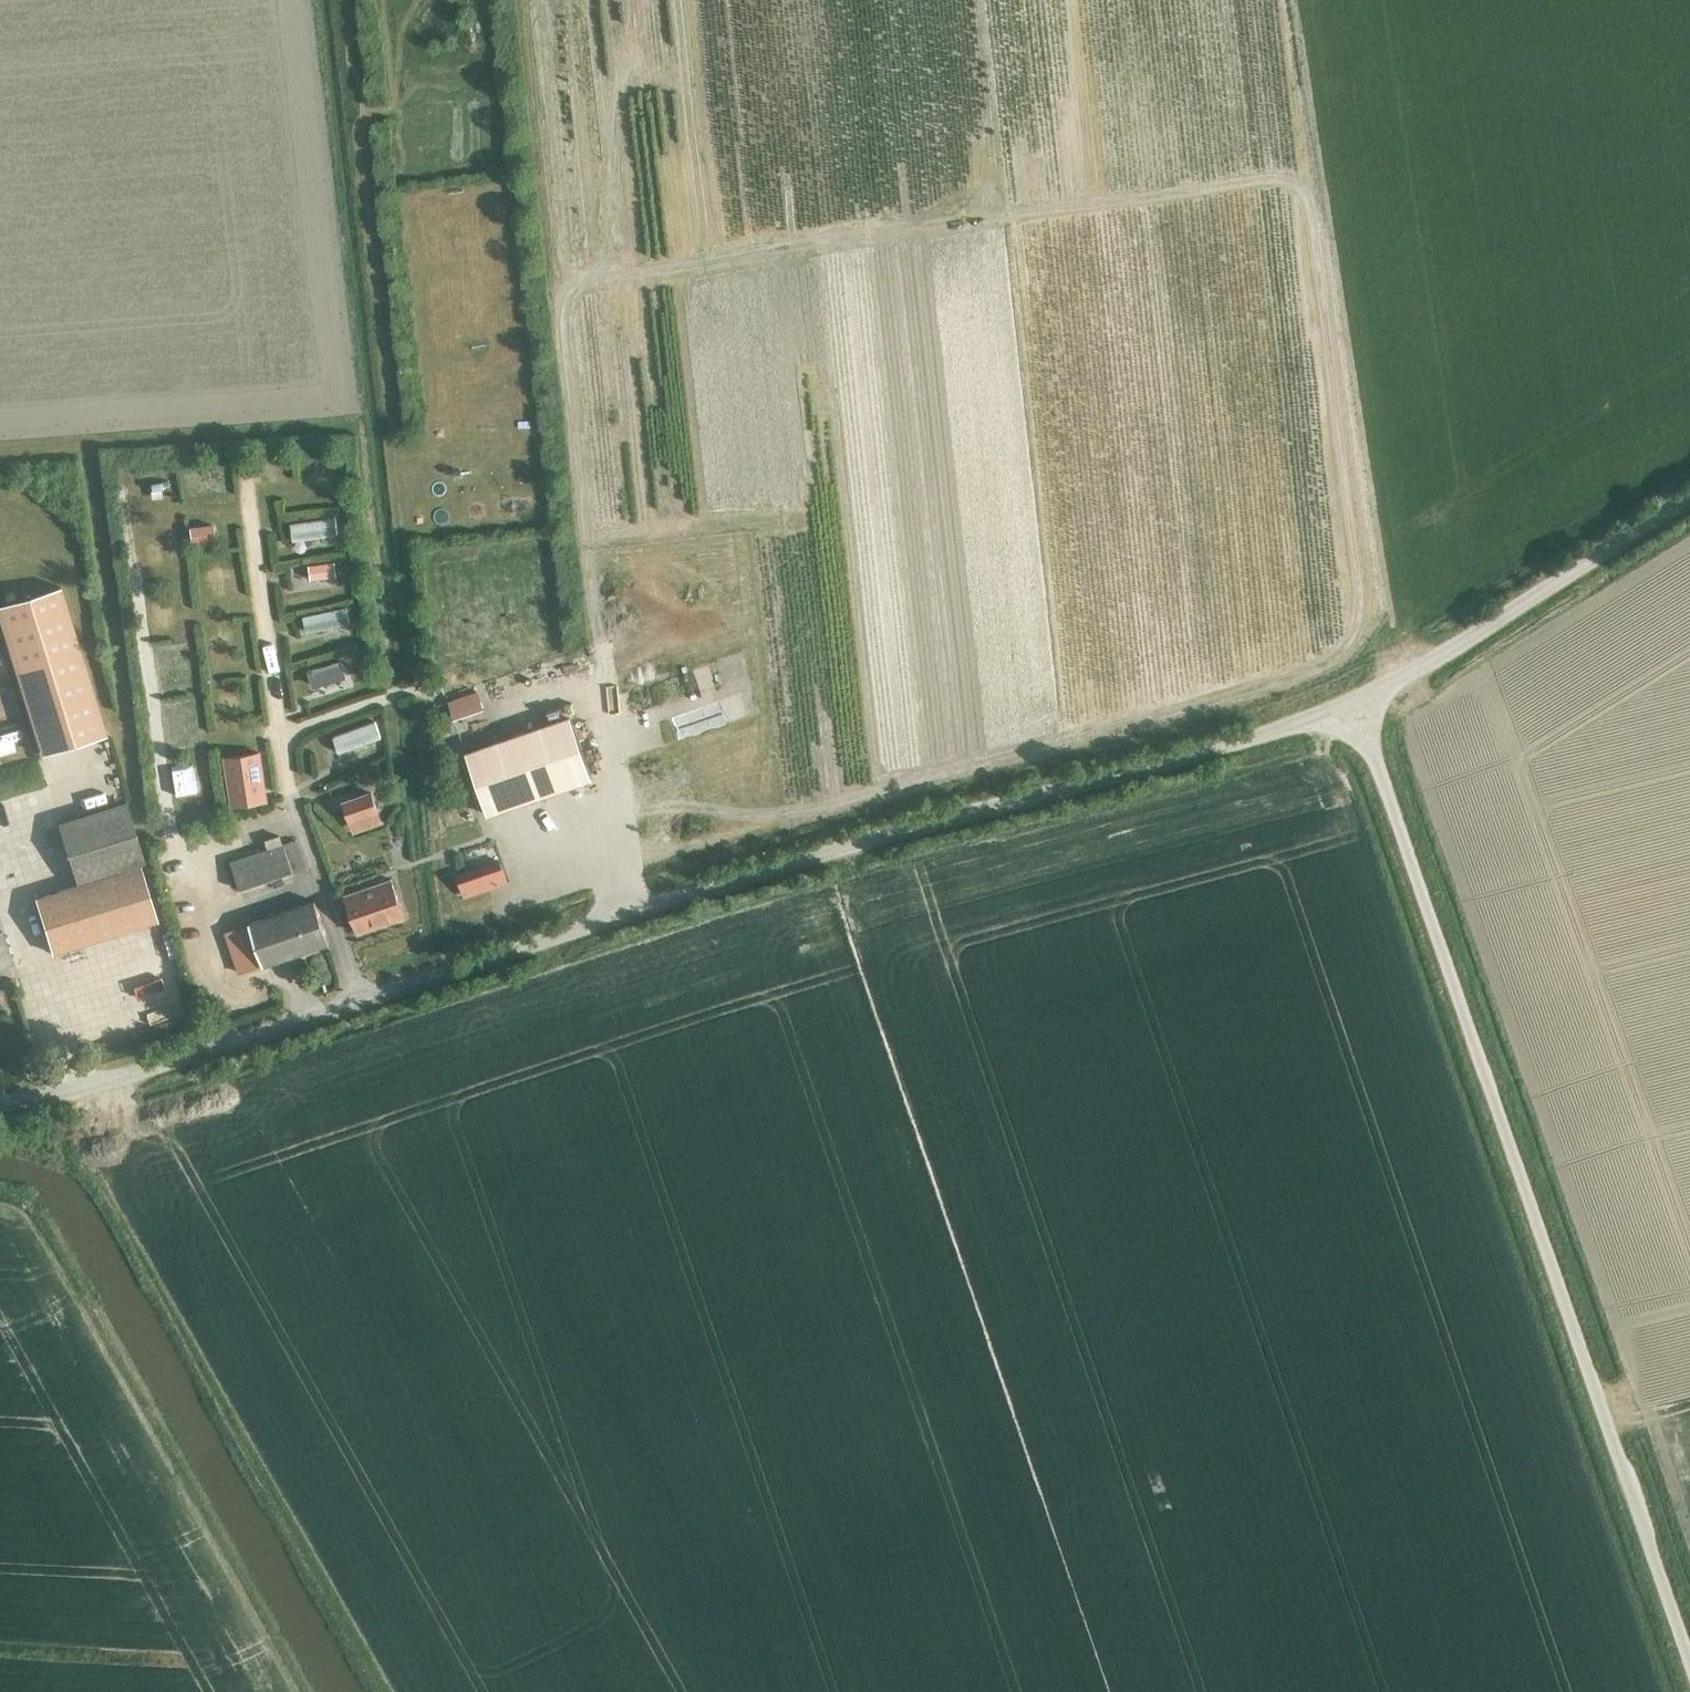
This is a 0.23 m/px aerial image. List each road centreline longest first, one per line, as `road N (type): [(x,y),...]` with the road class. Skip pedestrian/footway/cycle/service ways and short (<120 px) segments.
road 1 (unclassified): [(0,1103),(65,1101),(161,1079),(1352,700),(1689,498)]

